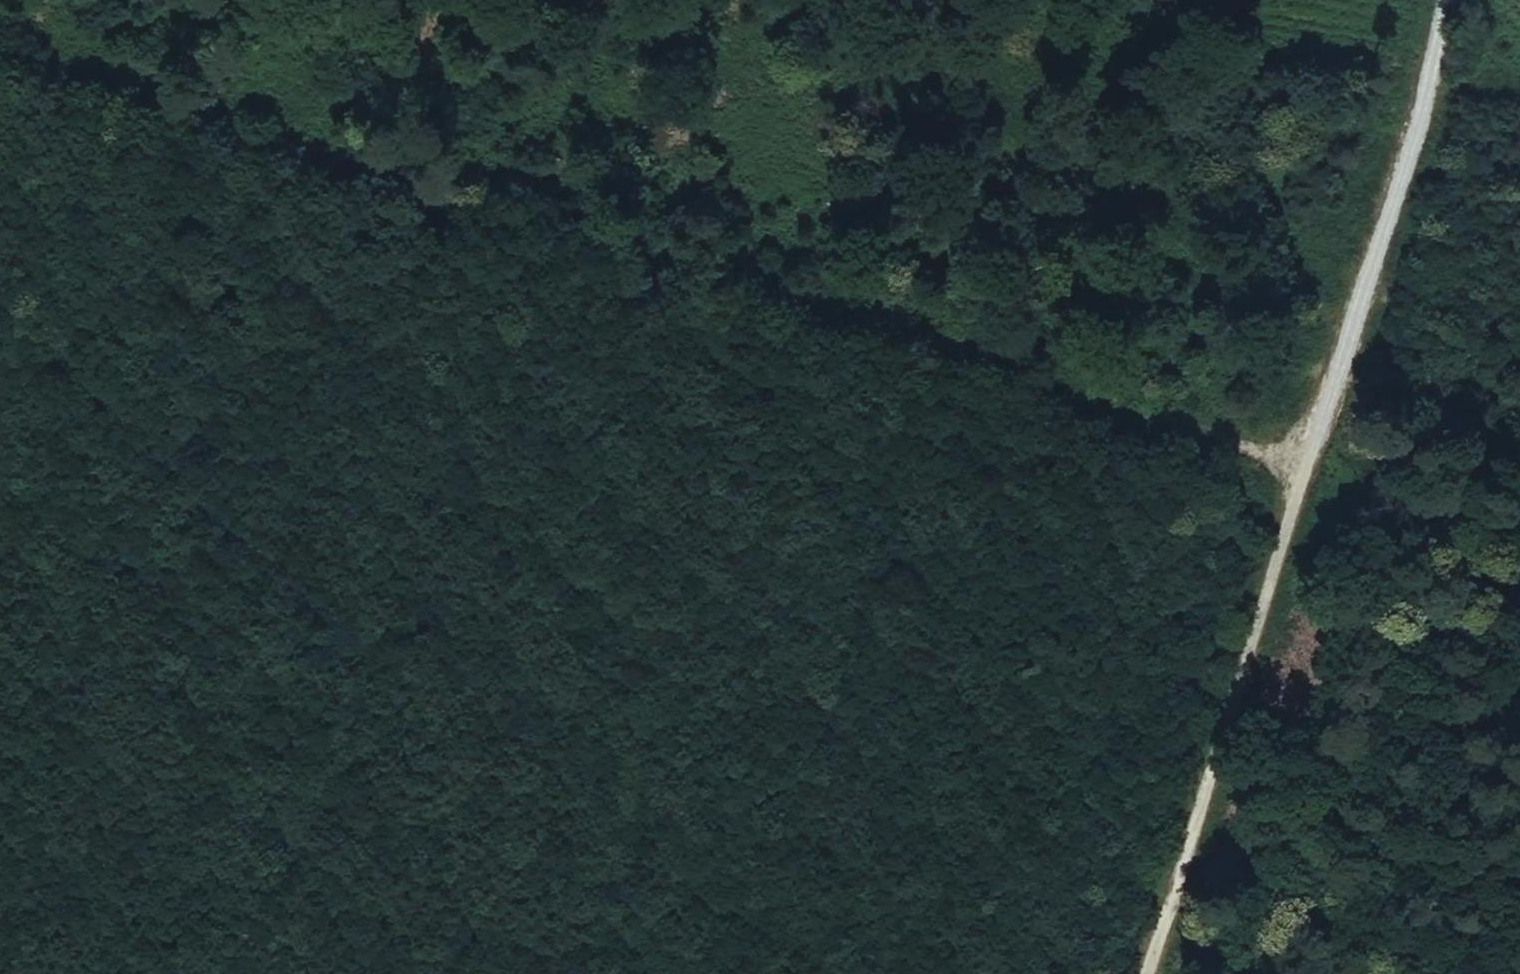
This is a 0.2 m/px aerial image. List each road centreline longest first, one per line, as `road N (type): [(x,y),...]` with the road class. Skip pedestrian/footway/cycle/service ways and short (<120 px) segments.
road 1 (track): [(1298,465),(1080,401),(662,249),(255,140),(213,114),(92,86),(0,49)]
road 2 (track): [(1437,0),(1424,74),(1136,973)]

